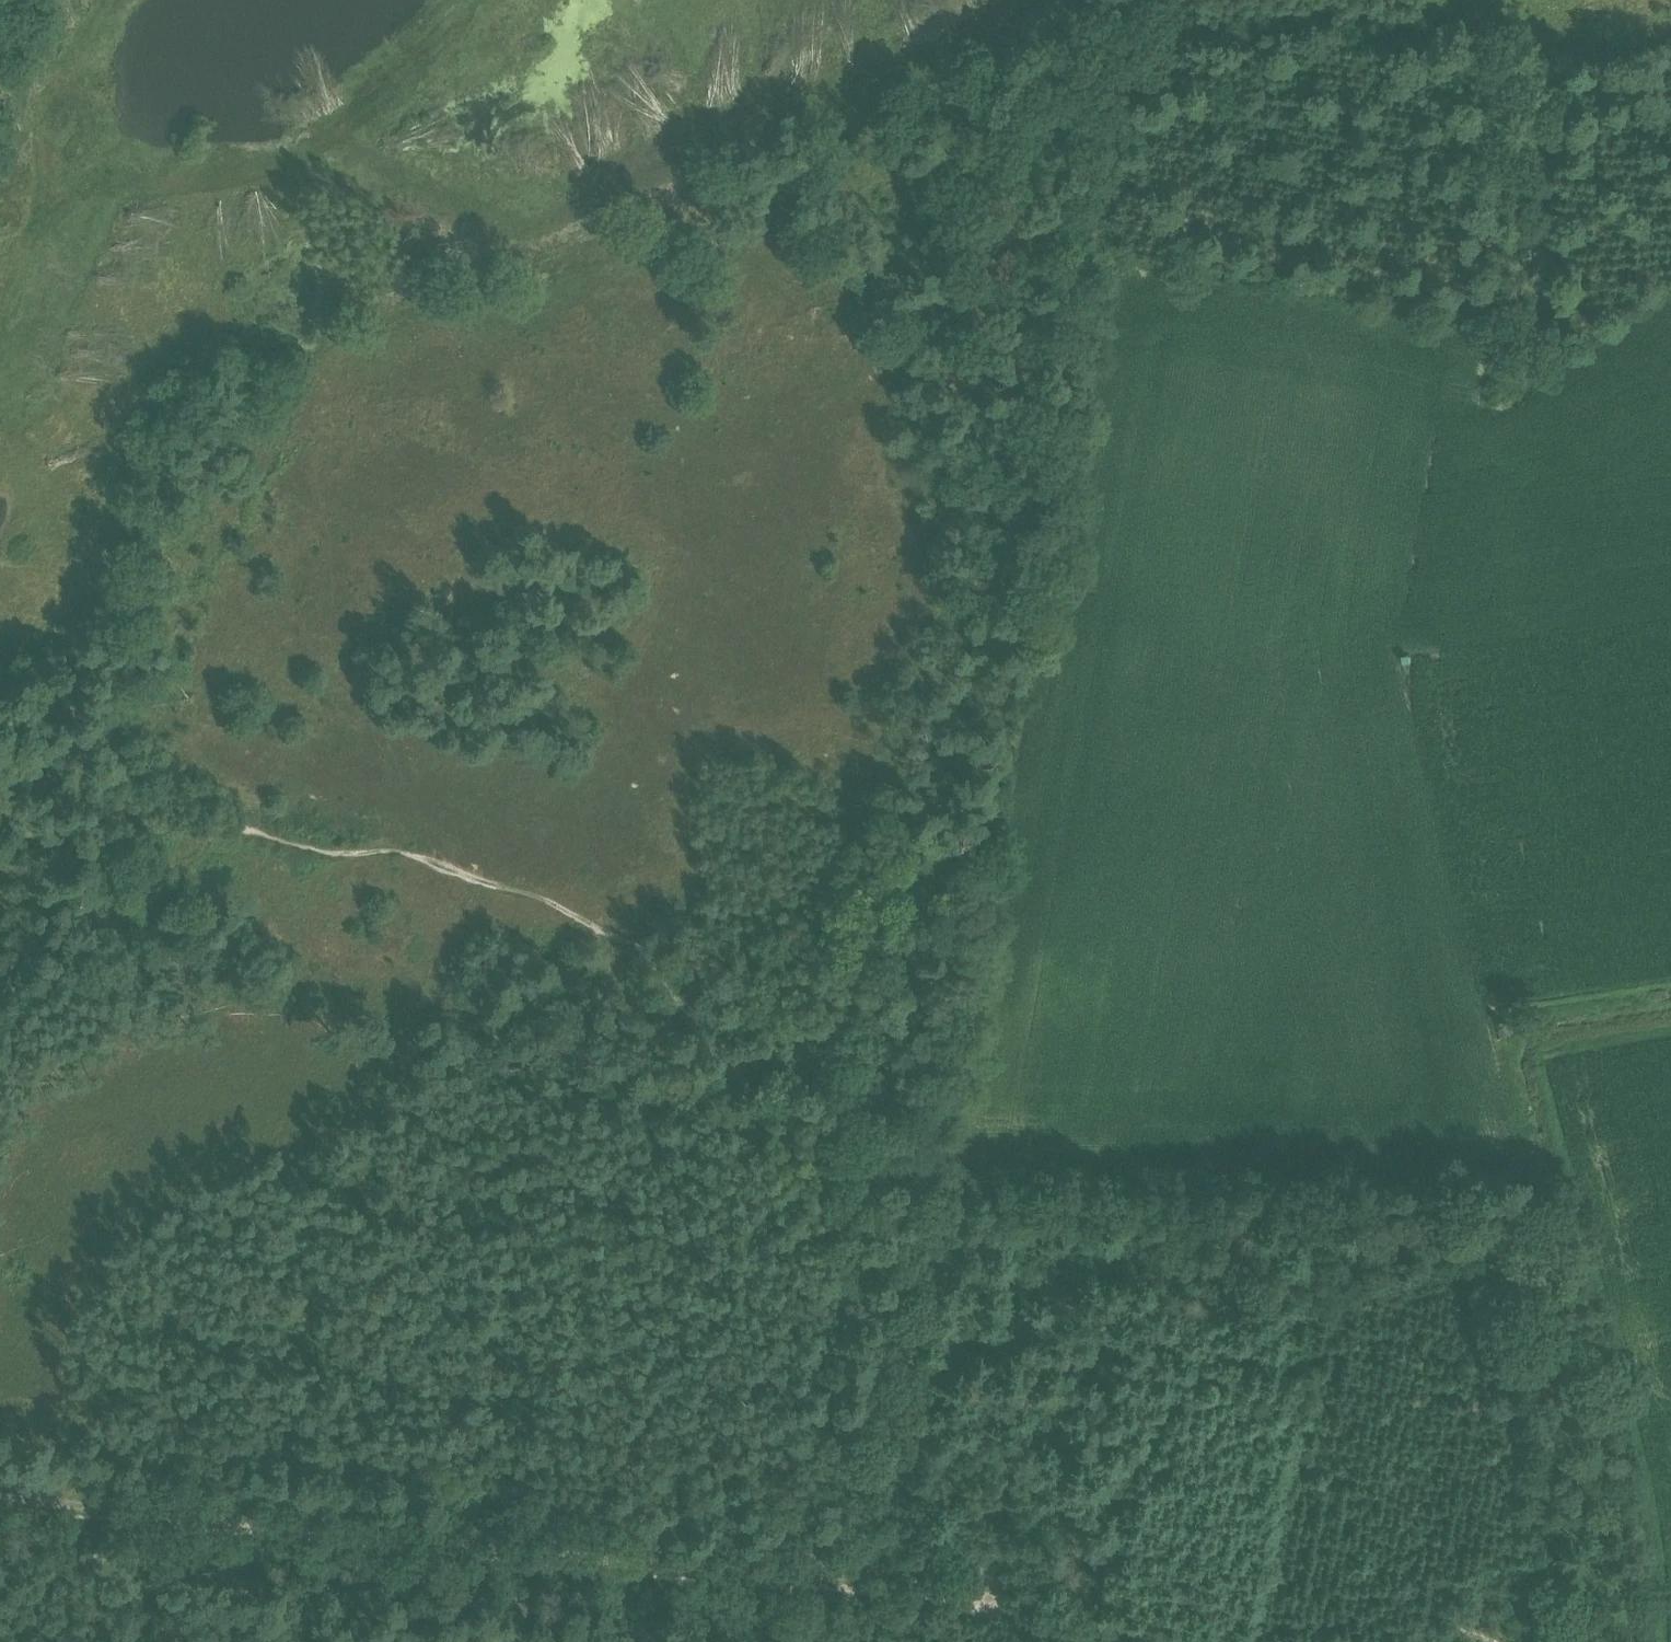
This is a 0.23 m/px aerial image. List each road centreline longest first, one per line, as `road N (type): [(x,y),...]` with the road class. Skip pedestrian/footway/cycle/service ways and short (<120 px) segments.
road 1 (track): [(0,1495),(804,1578),(890,1571),(1125,1641)]

